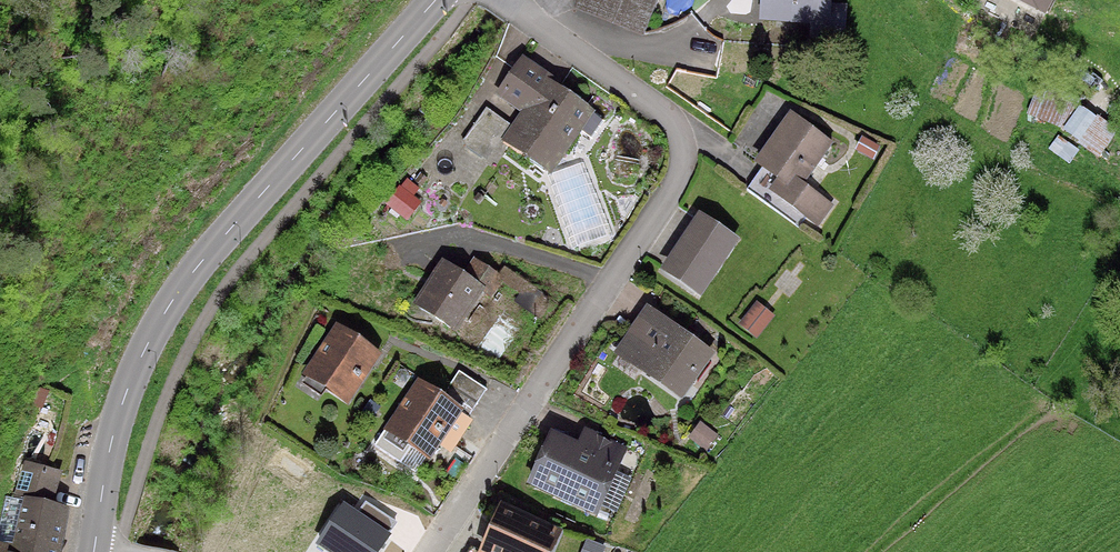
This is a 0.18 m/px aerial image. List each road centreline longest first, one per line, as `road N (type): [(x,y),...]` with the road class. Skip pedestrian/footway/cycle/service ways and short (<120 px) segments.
road 1 (residential): [(498,0),(663,117),(684,146),(677,184),(432,551)]
road 2 (tertiary): [(95,551),(129,384),(180,286),(437,0)]

